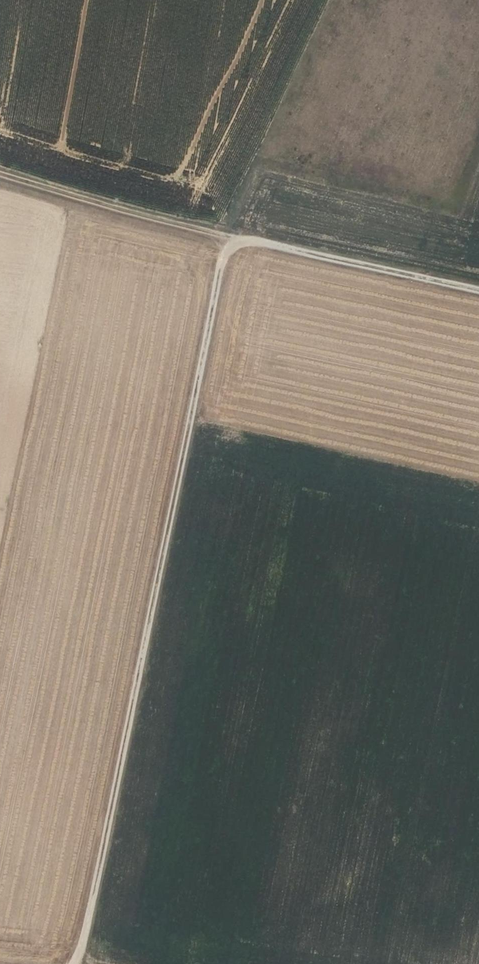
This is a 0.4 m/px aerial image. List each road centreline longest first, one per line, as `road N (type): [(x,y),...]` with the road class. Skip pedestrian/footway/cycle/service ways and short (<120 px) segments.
road 1 (track): [(75,963),(221,267),(239,240)]
road 2 (track): [(0,173),(239,240)]
road 3 (track): [(239,240),(478,290)]

